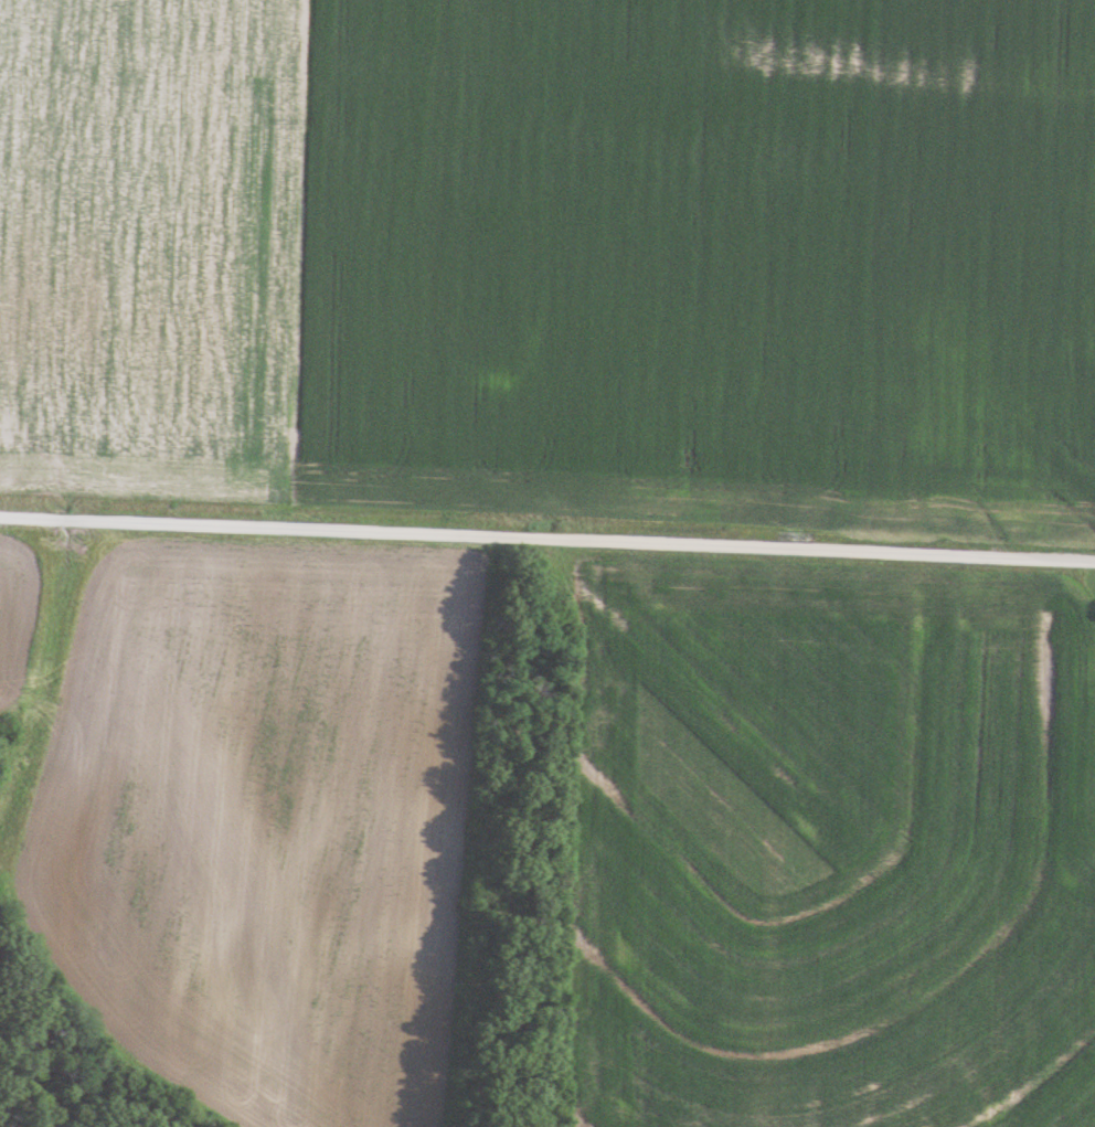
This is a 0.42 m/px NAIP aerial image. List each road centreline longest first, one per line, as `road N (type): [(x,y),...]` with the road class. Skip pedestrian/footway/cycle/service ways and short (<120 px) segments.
road 1 (residential): [(1094,559),(0,513)]

